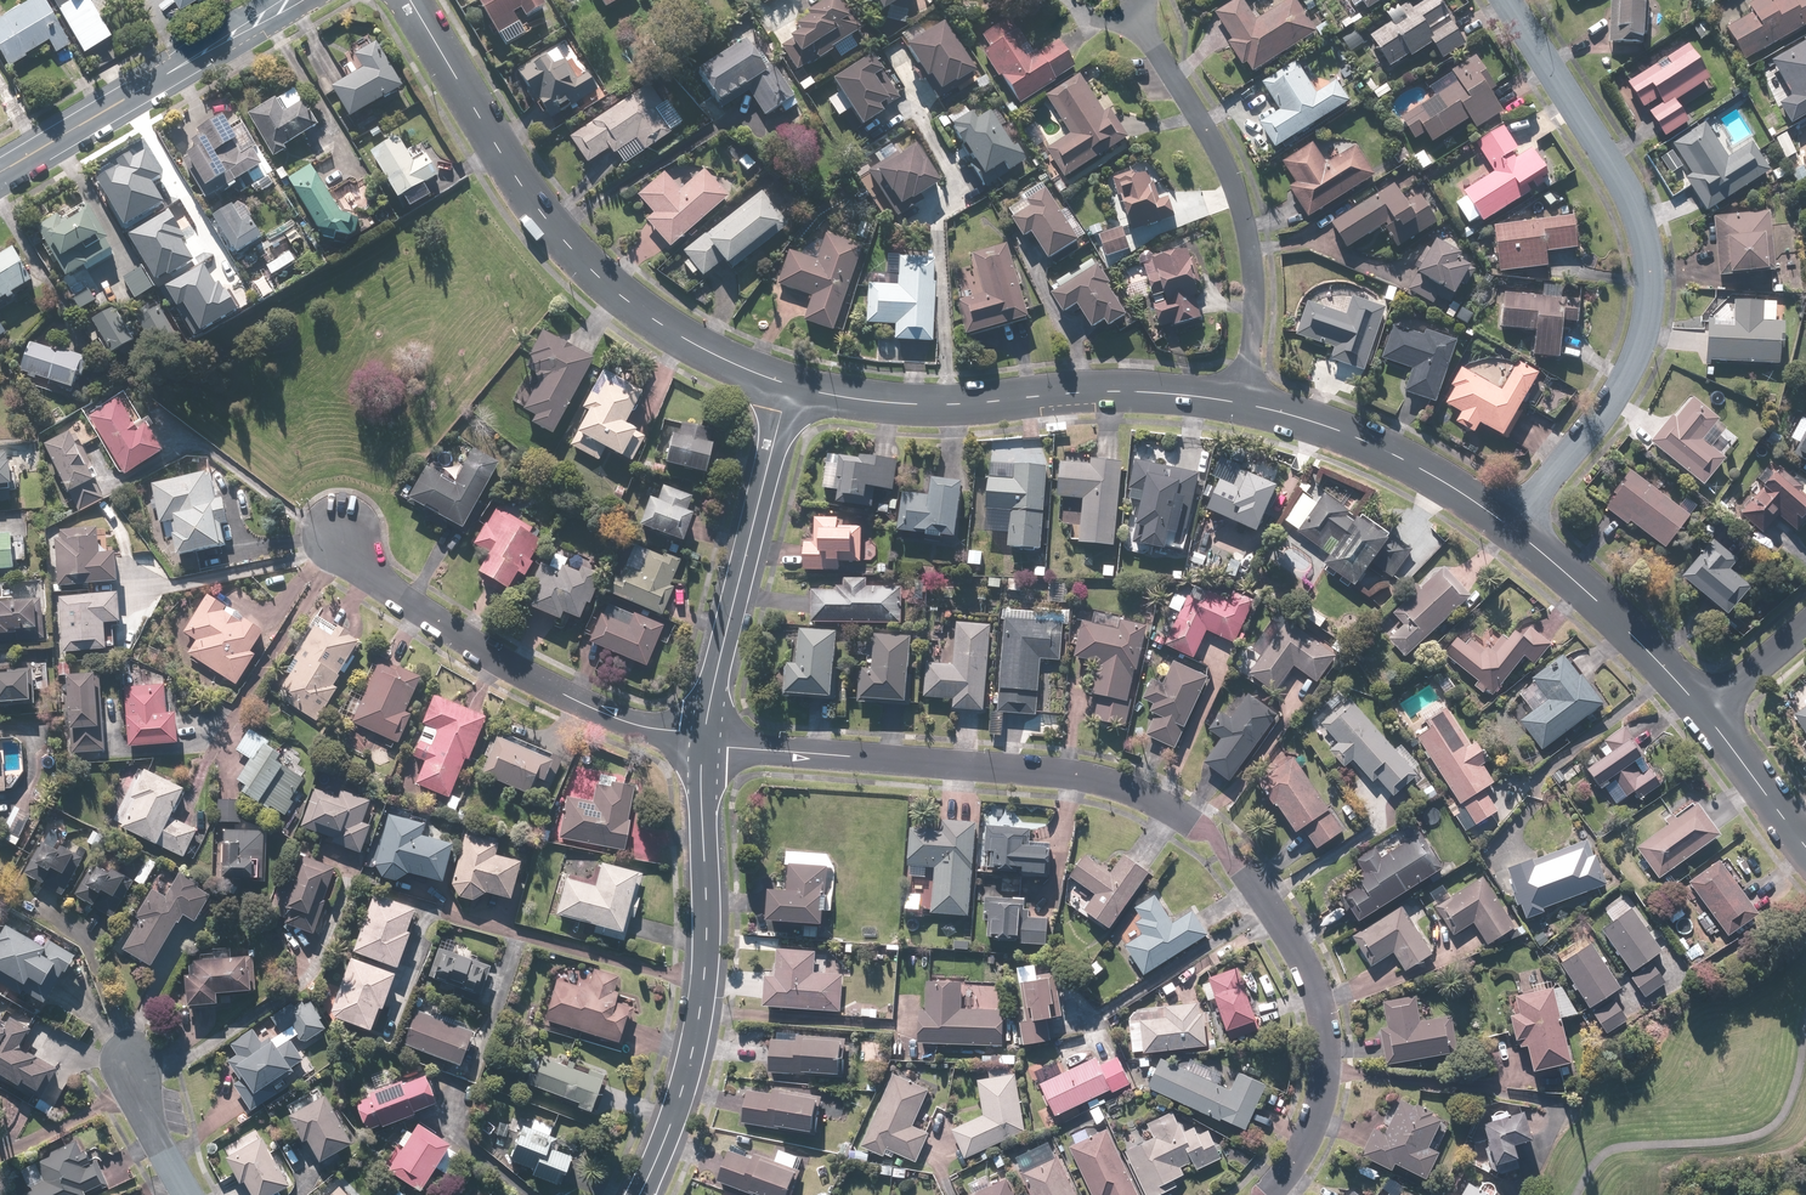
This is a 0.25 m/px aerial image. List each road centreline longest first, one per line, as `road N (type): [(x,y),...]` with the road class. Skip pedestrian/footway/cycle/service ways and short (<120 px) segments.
road 1 (residential): [(1272,1194),(1313,1117),(1326,1063),(1319,1001),(1251,873),(1201,830),(1153,800),(1093,782),(701,740)]
road 2 (residential): [(1509,527),(1629,372),(1648,319),(1650,263),(1637,213),(1510,0)]
road 3 (residential): [(409,0),(571,251),(698,349),(788,386)]
road 4 (residential): [(638,1194),(691,1056),(704,965),(701,740)]
road 5 (residential): [(788,386),(960,404),(1062,393),(1248,402)]
road 6 (residential): [(701,740),(632,724),(507,667),(385,584),(335,529)]
road 7 (residential): [(1248,402),(1253,289),(1245,232),(1226,167),(1144,24)]
road 8 (residential): [(701,740),(788,386)]
road 9 (tertiary): [(0,171),(294,0)]
road 10 (residential): [(1248,402),(1355,436),(1509,527)]
road 11 (residential): [(1509,527),(1602,602),(1710,716)]
road 12 (residential): [(1710,716),(1805,844)]
road 13 (residential): [(189,1194),(138,1099),(133,1061)]
road 14 (residential): [(1710,716),(1805,626)]

